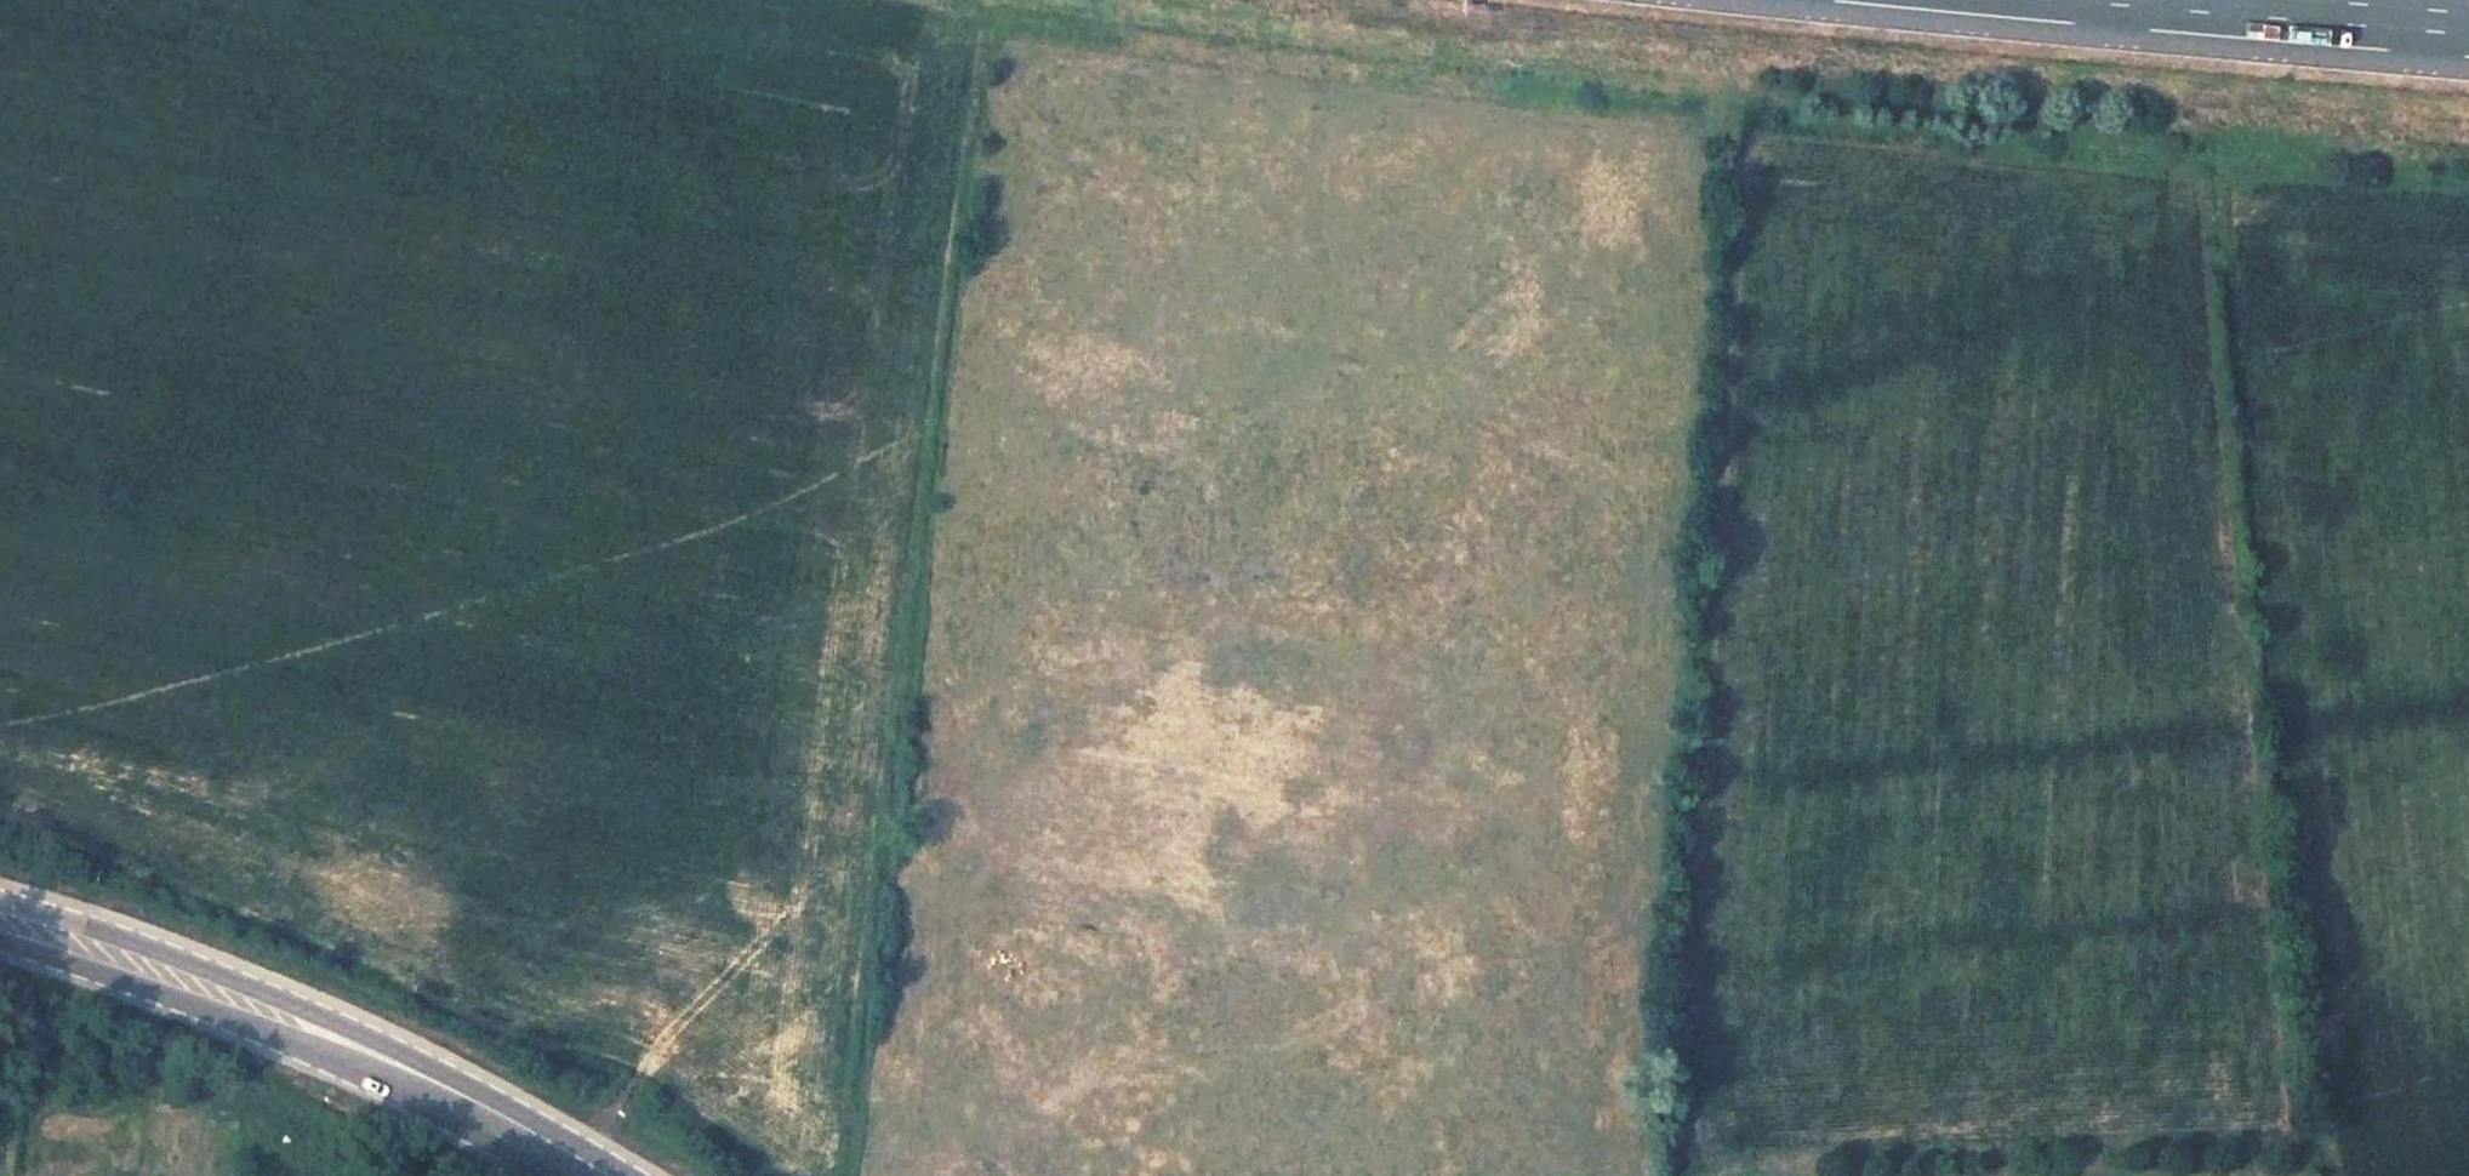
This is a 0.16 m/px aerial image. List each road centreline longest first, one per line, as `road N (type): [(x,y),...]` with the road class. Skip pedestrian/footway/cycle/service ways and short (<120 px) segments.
road 1 (primary): [(0,922),(344,1052),(578,1175)]
road 2 (motorway): [(2196,0),(2468,22)]

